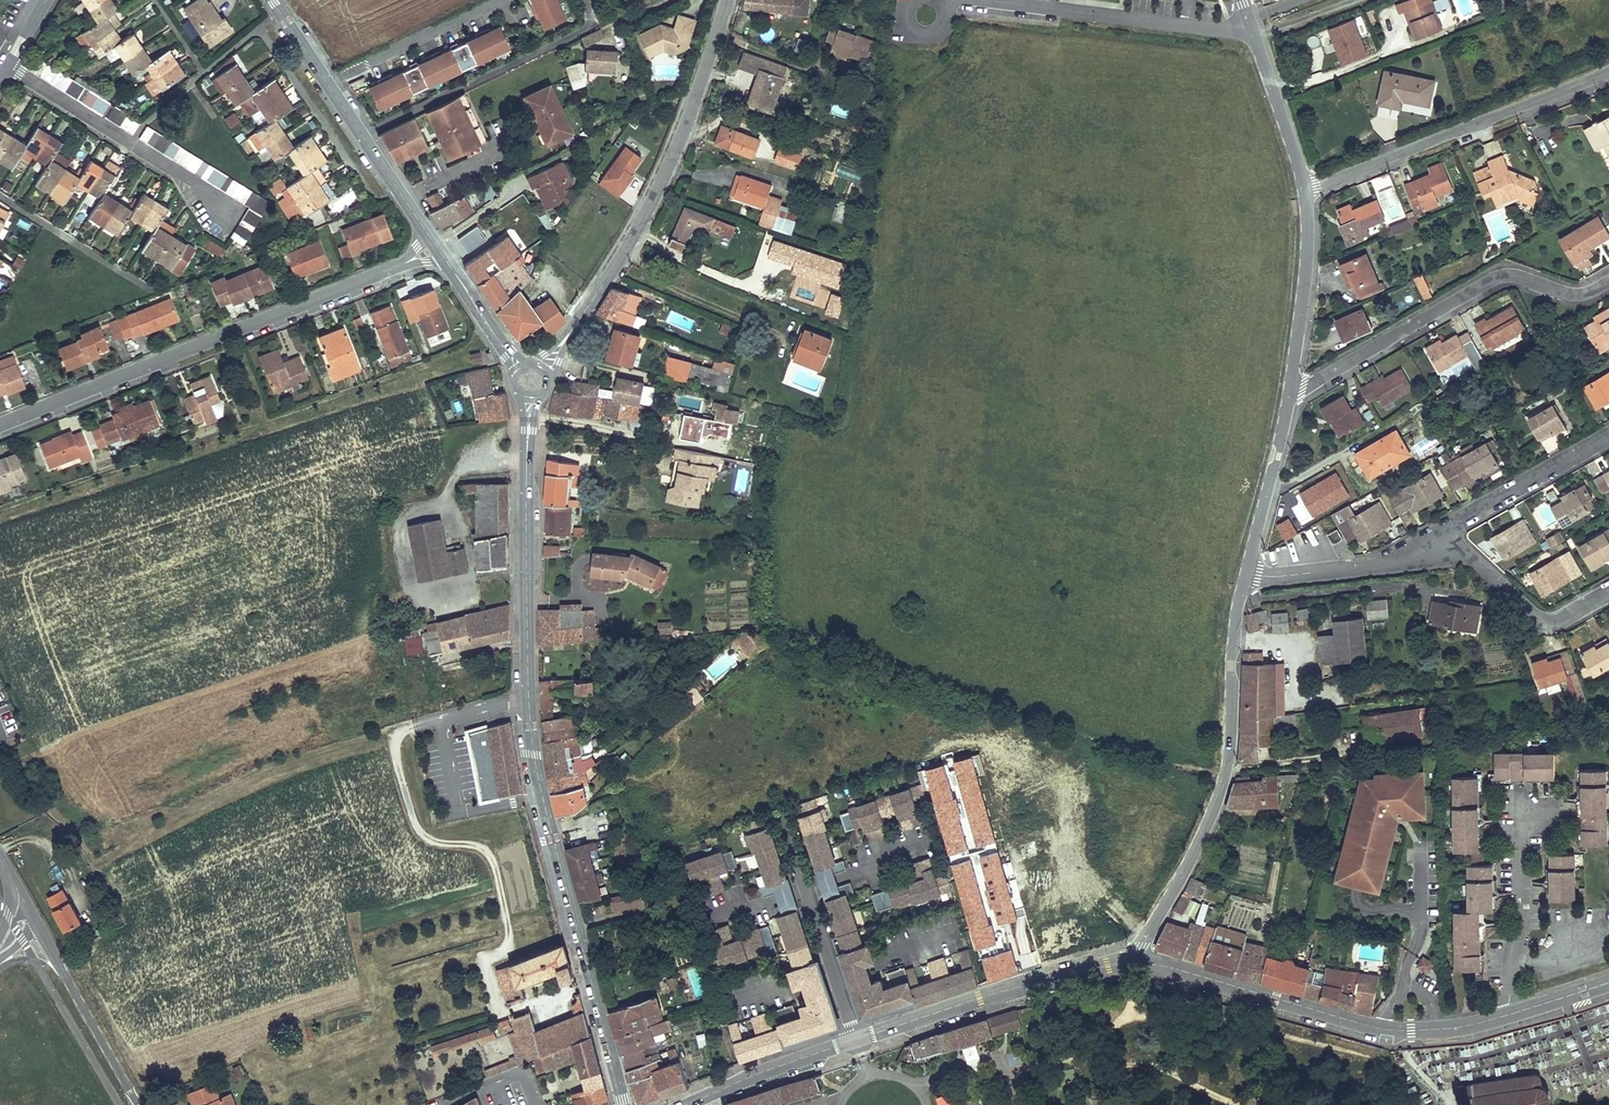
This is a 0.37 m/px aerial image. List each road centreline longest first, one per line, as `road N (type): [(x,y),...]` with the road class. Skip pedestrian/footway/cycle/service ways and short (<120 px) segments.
road 1 (tertiary): [(530,398),(531,729),(625,1104)]
road 2 (residential): [(399,266),(0,425)]
road 3 (unclassified): [(1245,575),(1234,728),(1214,831),(1137,960)]
road 4 (tertiary): [(1137,960),(1383,1029),(1437,1029),(1512,1014)]
road 5 (tertiary): [(582,316),(673,162),(728,0)]
road 6 (residential): [(1608,280),(1584,290),(1514,274),(1488,280),(1339,369),(1295,384)]
road 7 (residential): [(1608,72),(1306,191)]
road 8 (tertiary): [(856,1039),(1011,988),(1137,960)]
road 9 (tertiary): [(272,0),(428,234)]
road 10 (residential): [(996,0),(1223,28),(1251,23)]
road 11 (residential): [(140,1104),(32,915)]
road 12 (residential): [(1540,806),(1522,823),(1512,1014)]
road 13 (residential): [(1424,548),(1474,559),(1543,621),(1608,594)]
road 14 (unclassified): [(1295,384),(1245,575)]
road 15 (unclassified): [(1306,191),(1295,384)]
road 16 (residential): [(1245,575),(1373,566),(1424,548)]
road 17 (tertiary): [(686,1104),(856,1039)]
road 18 (residential): [(1608,434),(1454,525)]
road 19 (unclassified): [(1251,23),(1306,191)]
road 20 (residential): [(808,891),(856,1039)]
road 21 (tertiary): [(444,258),(521,369)]
road 22 (residential): [(928,843),(808,891)]

